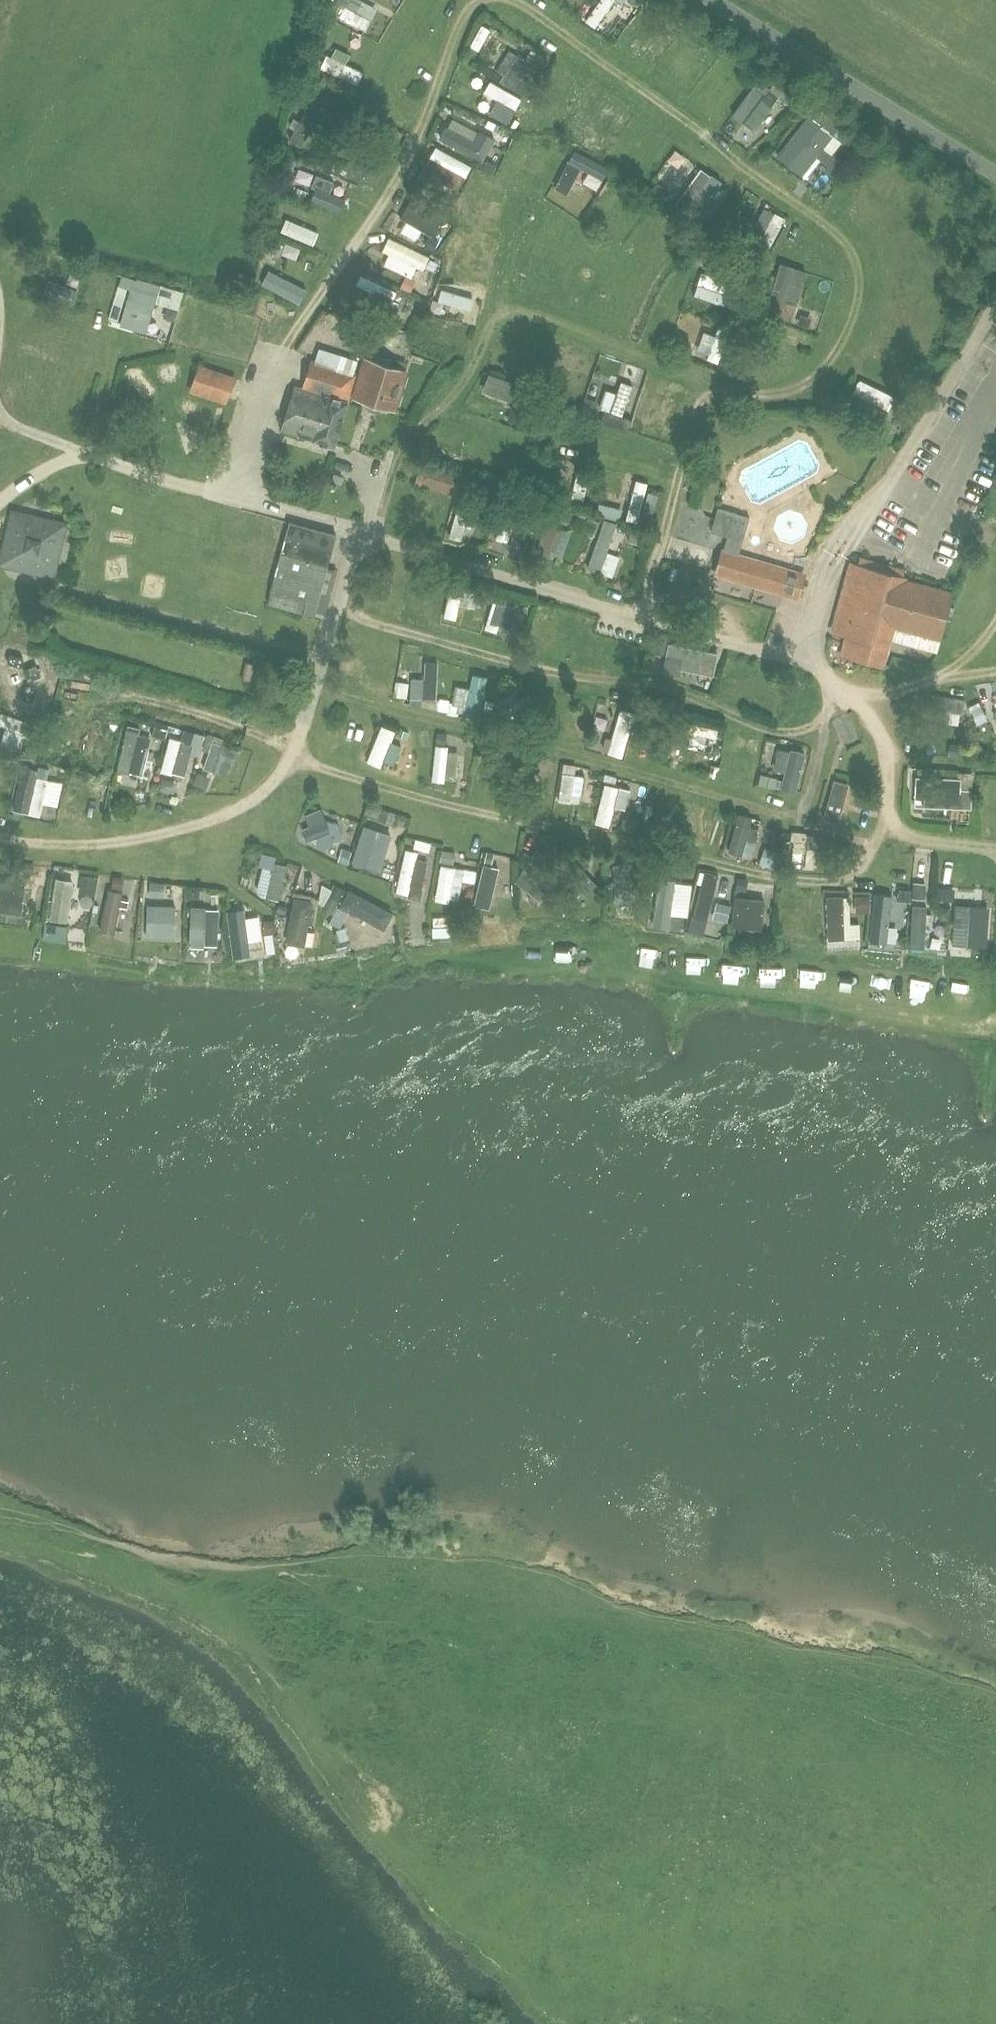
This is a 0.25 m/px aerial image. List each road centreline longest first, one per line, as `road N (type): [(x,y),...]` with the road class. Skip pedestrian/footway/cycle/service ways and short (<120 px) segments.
road 1 (unclassified): [(995,173),(720,0)]

